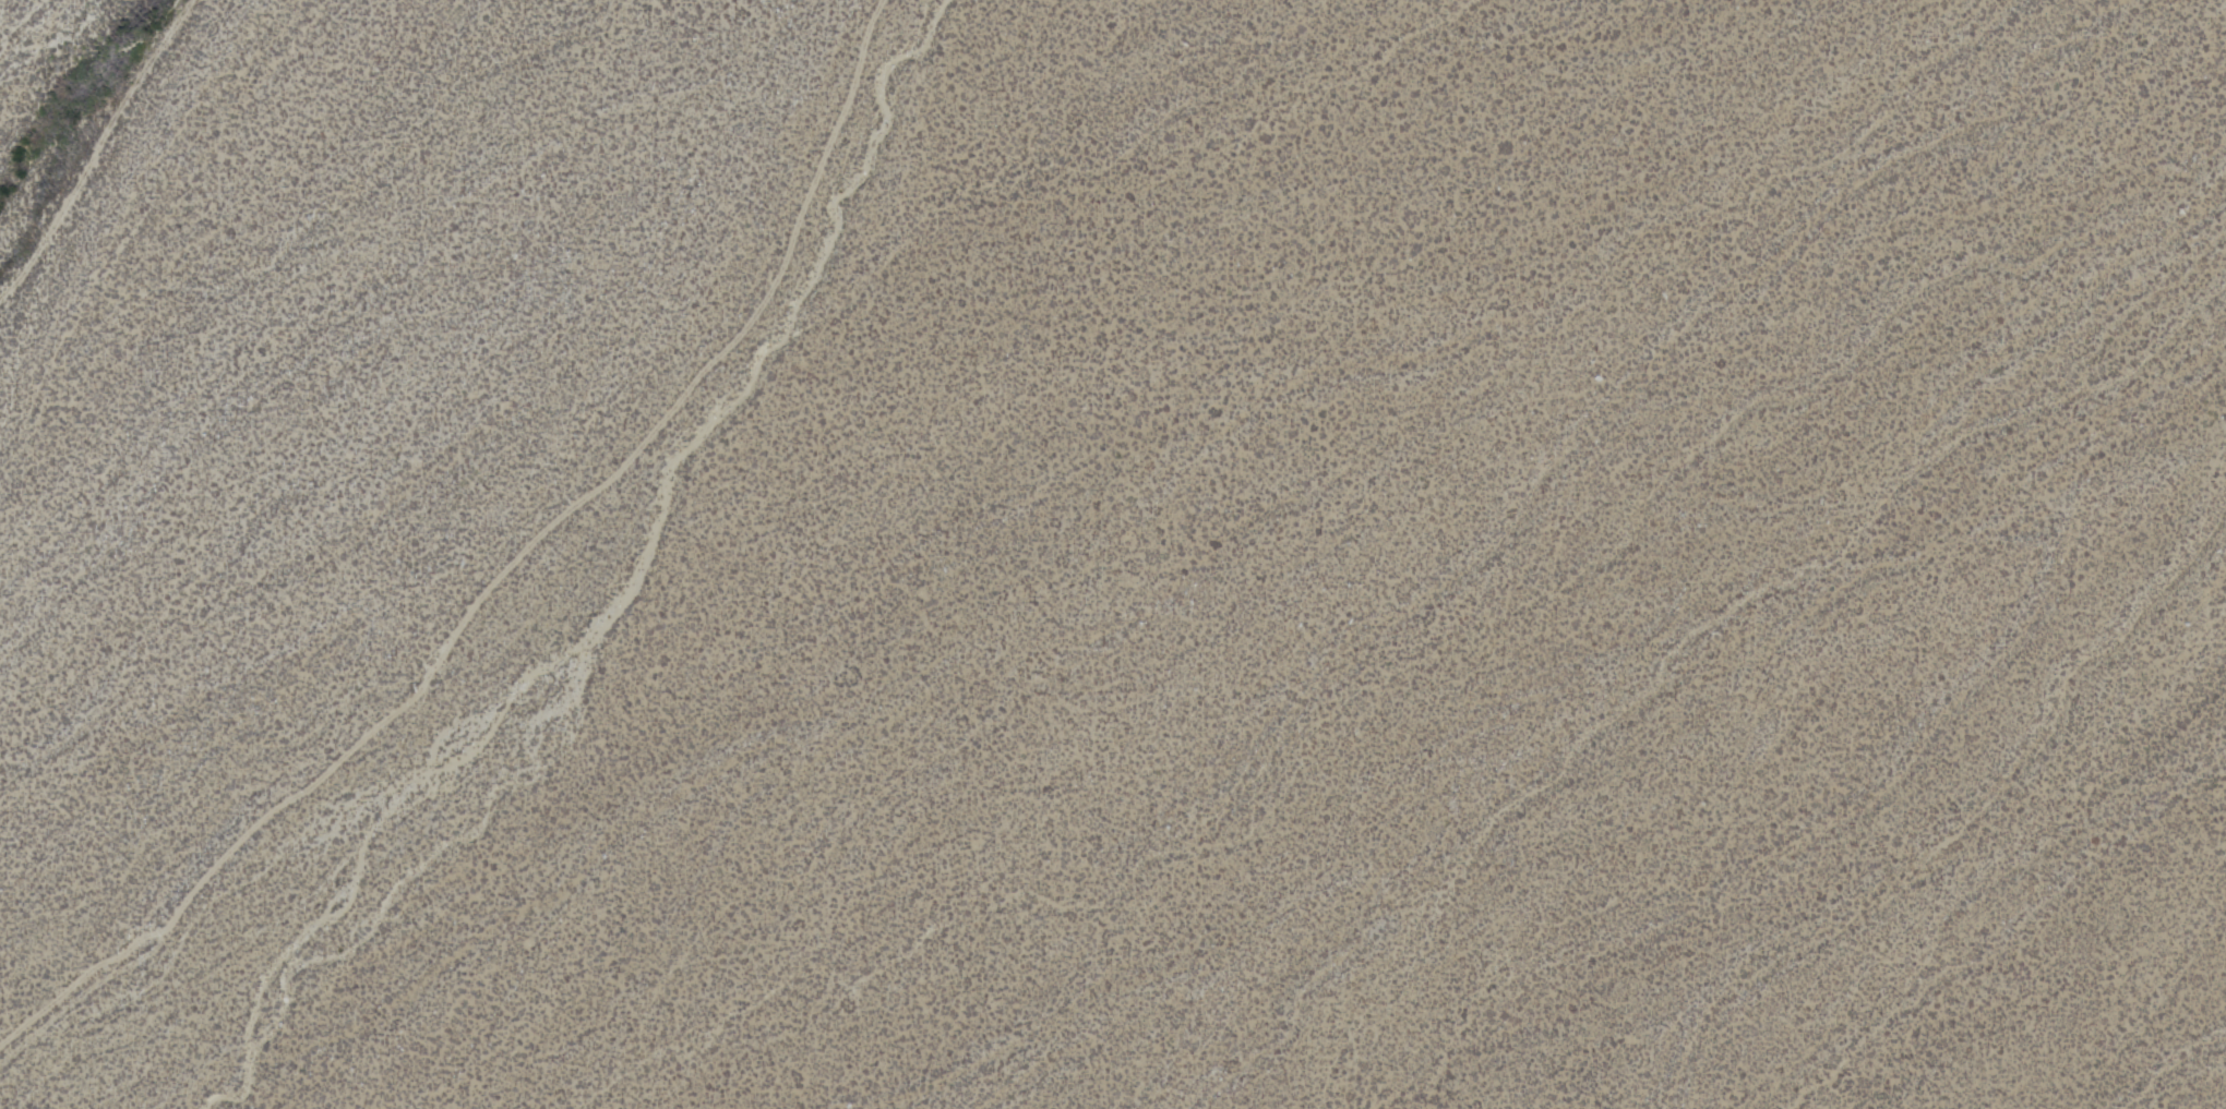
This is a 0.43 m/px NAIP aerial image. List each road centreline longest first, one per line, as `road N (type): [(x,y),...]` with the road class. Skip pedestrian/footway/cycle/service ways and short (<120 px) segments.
road 1 (track): [(886,0),(792,228),(775,291),(746,334),(631,467),(492,590),(415,703),(260,829),(160,940),(84,986),(0,1053)]
road 2 (track): [(199,0),(0,306)]

